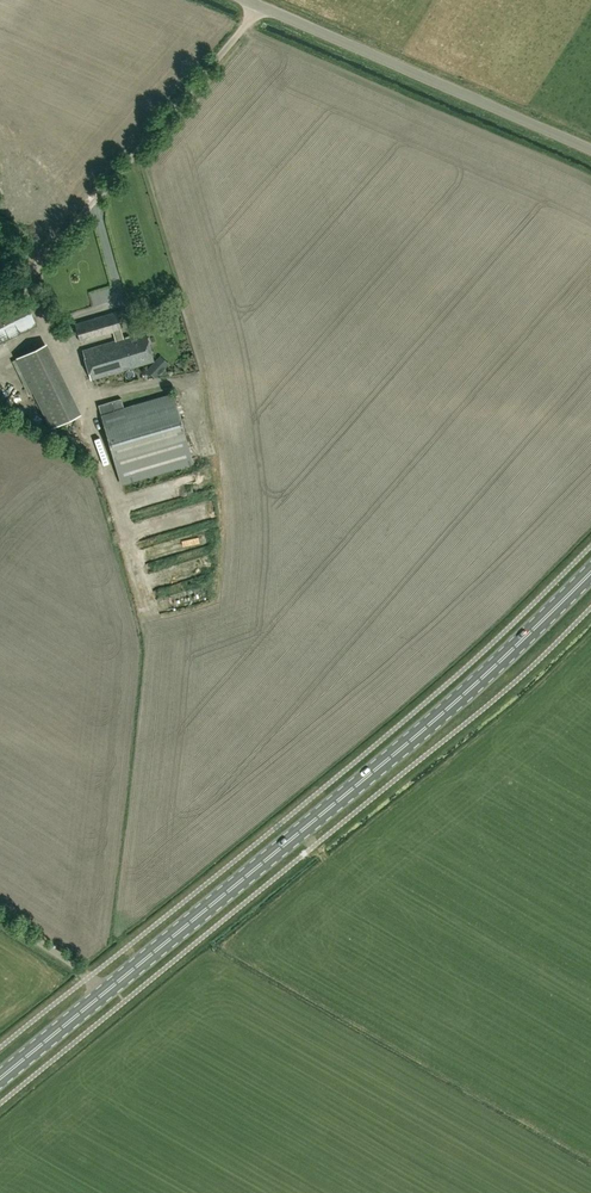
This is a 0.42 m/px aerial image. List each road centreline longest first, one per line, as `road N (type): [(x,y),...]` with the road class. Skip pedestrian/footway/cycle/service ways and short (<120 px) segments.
road 1 (primary): [(0,1078),(429,727),(590,571)]
road 2 (unclassified): [(590,152),(250,0)]

